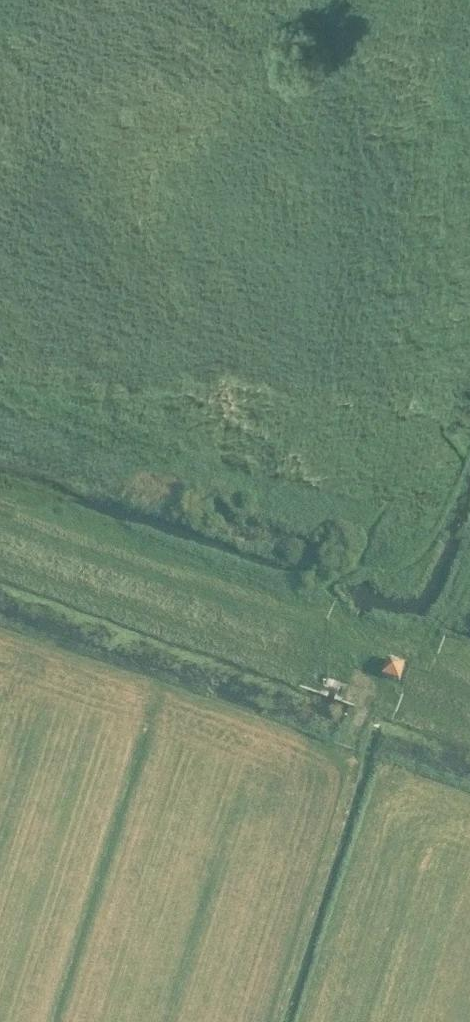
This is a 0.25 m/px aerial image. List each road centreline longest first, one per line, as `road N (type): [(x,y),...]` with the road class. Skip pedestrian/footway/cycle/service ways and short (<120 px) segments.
road 1 (track): [(0,395),(201,469),(357,504),(421,551)]
road 2 (track): [(309,599),(330,562),(392,563),(421,551),(438,527),(469,438)]

